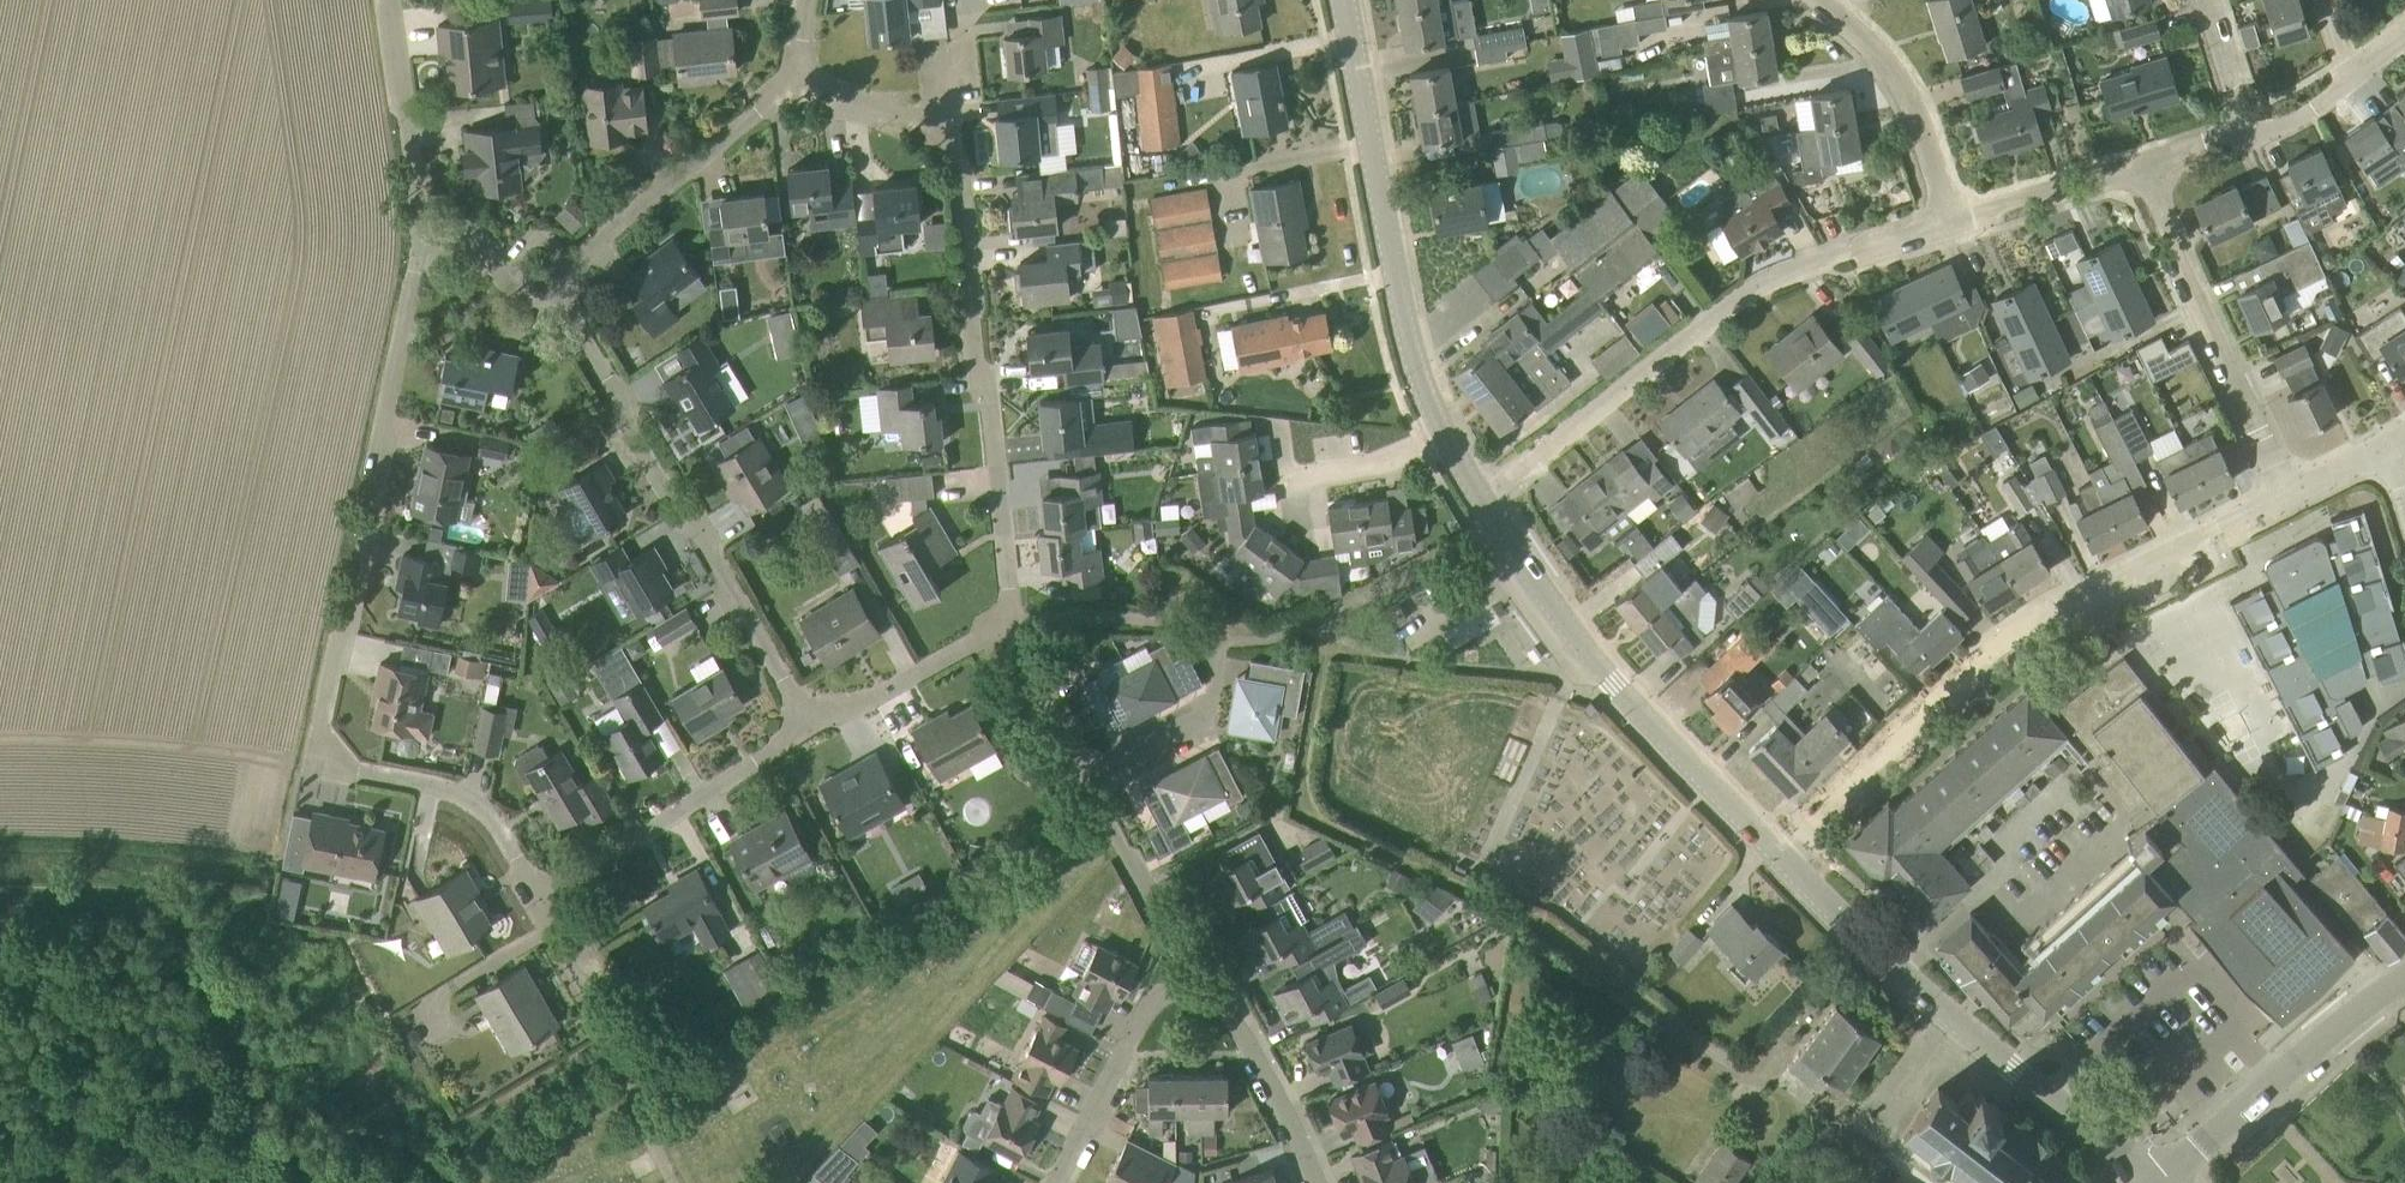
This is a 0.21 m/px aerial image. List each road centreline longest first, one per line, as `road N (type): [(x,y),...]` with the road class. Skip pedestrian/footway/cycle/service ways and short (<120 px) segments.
road 1 (residential): [(538,900),(487,808),(448,786),(341,763),(325,728),(424,227)]
road 2 (residential): [(1777,850),(1995,645),(2282,490)]
road 3 (residential): [(1484,505),(1763,277),(1951,223)]
road 4 (residential): [(1008,624),(955,155),(932,119)]
road 5 (tertiary): [(2154,1182),(1943,1013),(1777,850)]
road 6 (residential): [(811,723),(570,320),(565,295)]
road 7 (tertiary): [(1777,850),(1581,646),(1484,505)]
road 8 (tertiary): [(1442,438),(1405,330),(1346,0)]
road 9 (residential): [(2282,490),(2142,166)]
road 10 (residential): [(538,900),(811,723)]
road 11 (secondary): [(2156,1182),(2404,973)]
road 12 (residential): [(565,295),(586,250),(764,105),(798,89)]
road 13 (residential): [(1951,223),(1910,106),(1876,42),(1832,0)]
road 14 (residential): [(1056,1182),(1147,1006),(1170,987),(1193,987)]
road 15 (residential): [(1193,987),(1192,965),(1091,778)]
road 16 (residential): [(1313,1182),(1267,1076),(1218,1003),(1193,987)]
road 17 (residential): [(424,227),(390,0)]
road 18 (residential): [(811,723),(1008,624)]
road 19 (residential): [(1091,778),(1214,702),(1222,641)]
road 20 (residential): [(1951,223),(2142,166)]
road 21 (residential): [(2249,135),(2296,119),(2404,41)]
road 22 (residential): [(602,1023),(677,1182)]
road 23 (residential): [(1091,778),(1008,624)]
road 24 (residential): [(424,227),(469,229),(509,288),(565,295)]
road 25 (residential): [(1297,491),(1442,438)]
road 26 (residential): [(2249,135),(2208,0)]
road 27 (residential): [(602,1023),(538,900)]
road 28 (residential): [(932,119),(798,89)]

